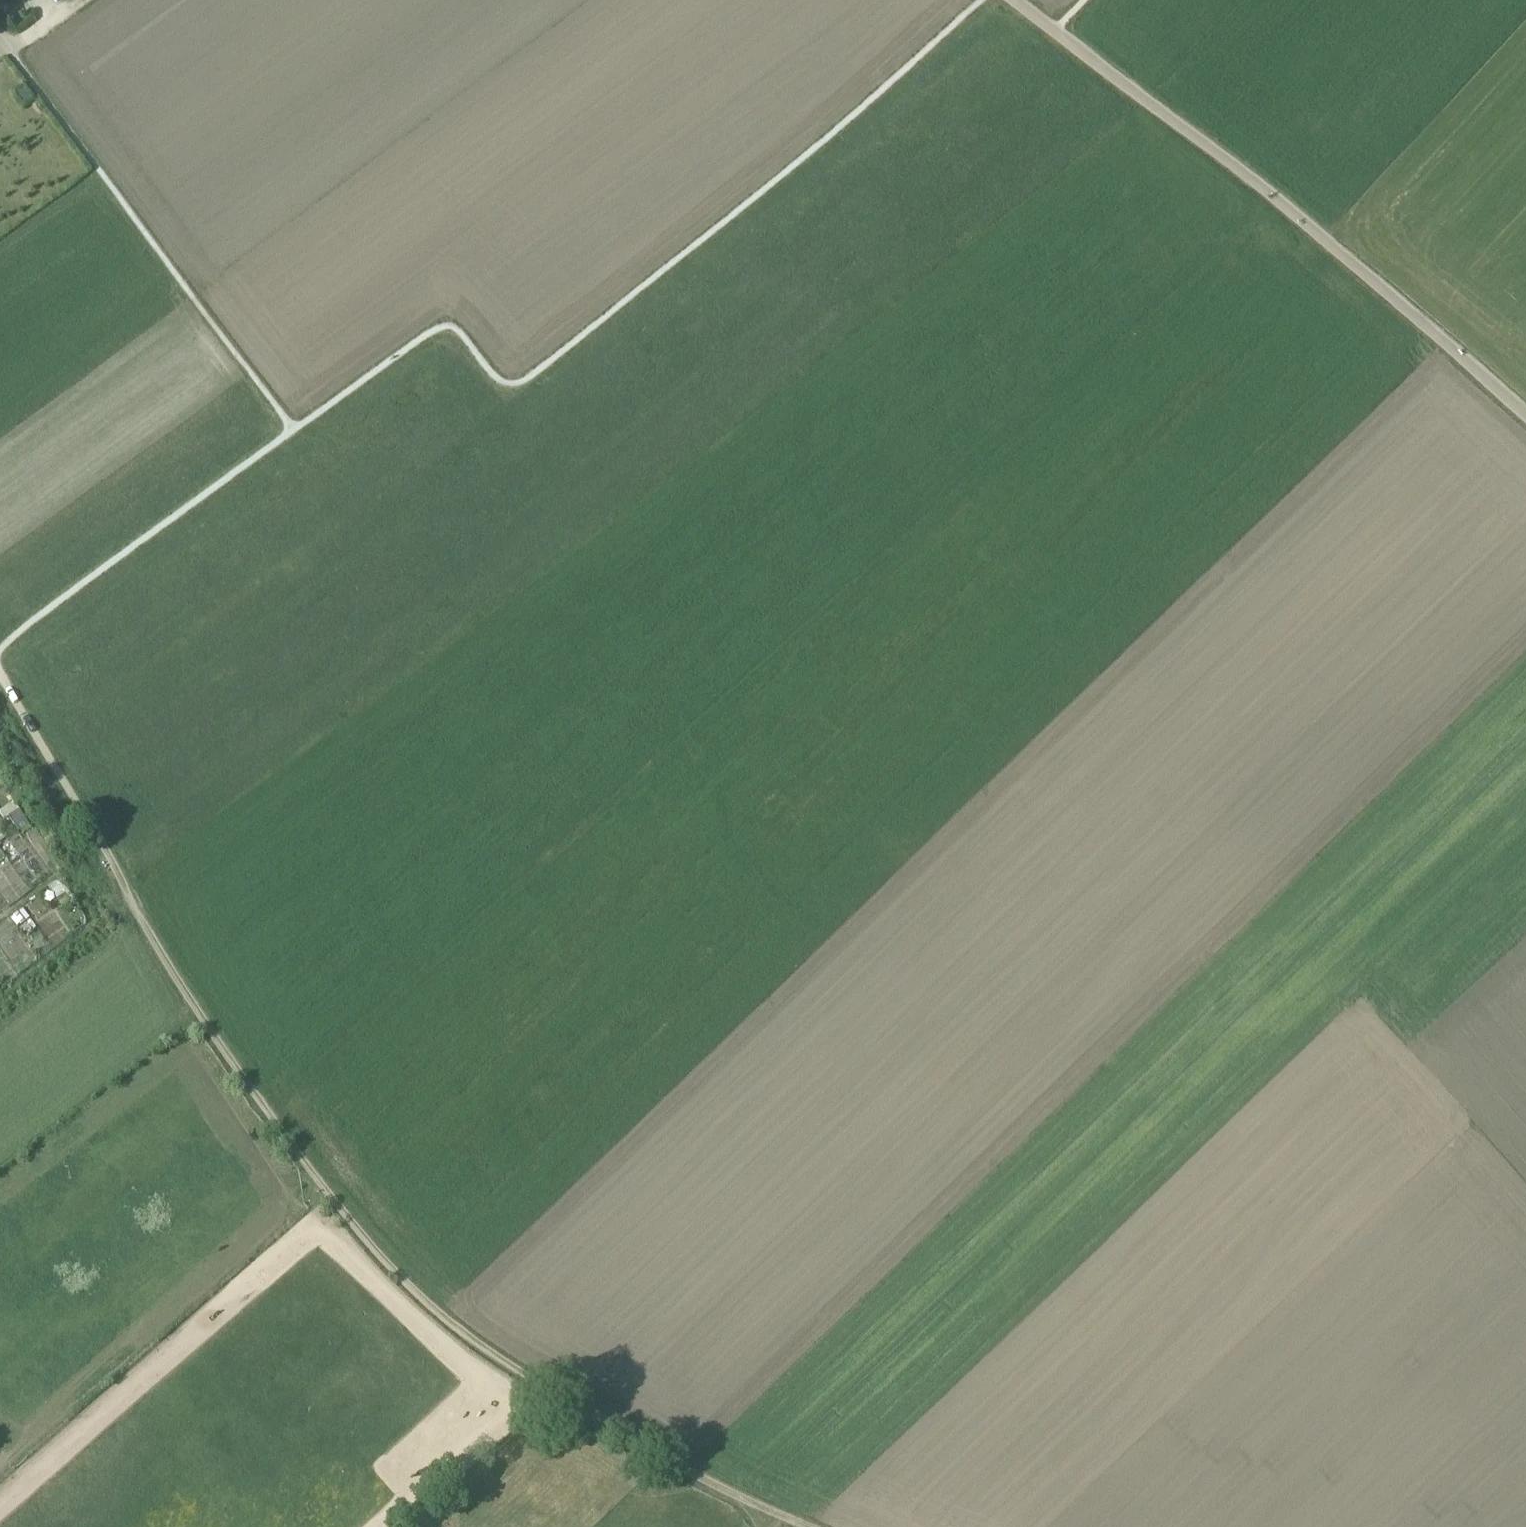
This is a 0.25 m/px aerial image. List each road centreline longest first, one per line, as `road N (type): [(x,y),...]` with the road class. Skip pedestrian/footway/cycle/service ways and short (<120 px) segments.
road 1 (track): [(811,1526),(508,1370),(375,1254),(224,1056),(0,676)]
road 2 (unclassified): [(1525,414),(1275,195),(1016,0)]

